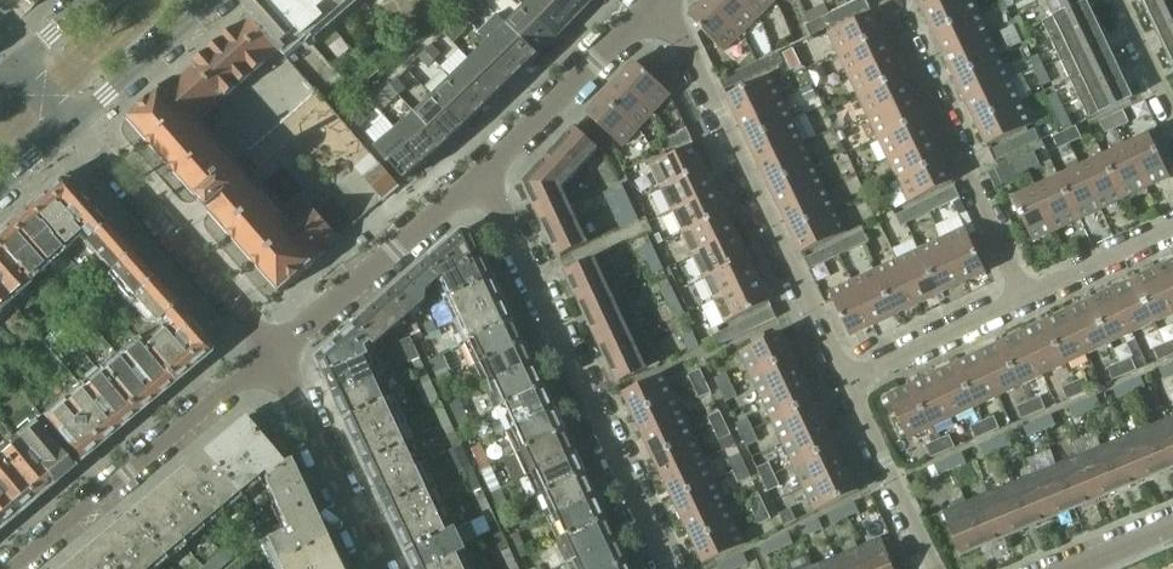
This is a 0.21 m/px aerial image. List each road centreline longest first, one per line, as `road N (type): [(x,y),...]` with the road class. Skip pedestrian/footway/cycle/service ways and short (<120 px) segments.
road 1 (residential): [(668,568),(480,174)]
road 2 (residential): [(848,382),(693,57),(650,6)]
road 3 (residential): [(276,353),(15,568)]
road 4 (residential): [(883,0),(1023,296)]
road 5 (residential): [(68,128),(276,353)]
road 6 (residential): [(276,353),(480,174)]
road 7 (residential): [(480,174),(650,6)]
road 8 (residential): [(276,353),(376,568)]
road 9 (residential): [(934,568),(848,382)]
road 10 (residential): [(1023,296),(848,382)]
road 11 (residential): [(68,128),(215,0)]
road 12 (residential): [(1172,226),(1023,296)]
road 13 (residential): [(1119,0),(1172,116)]

